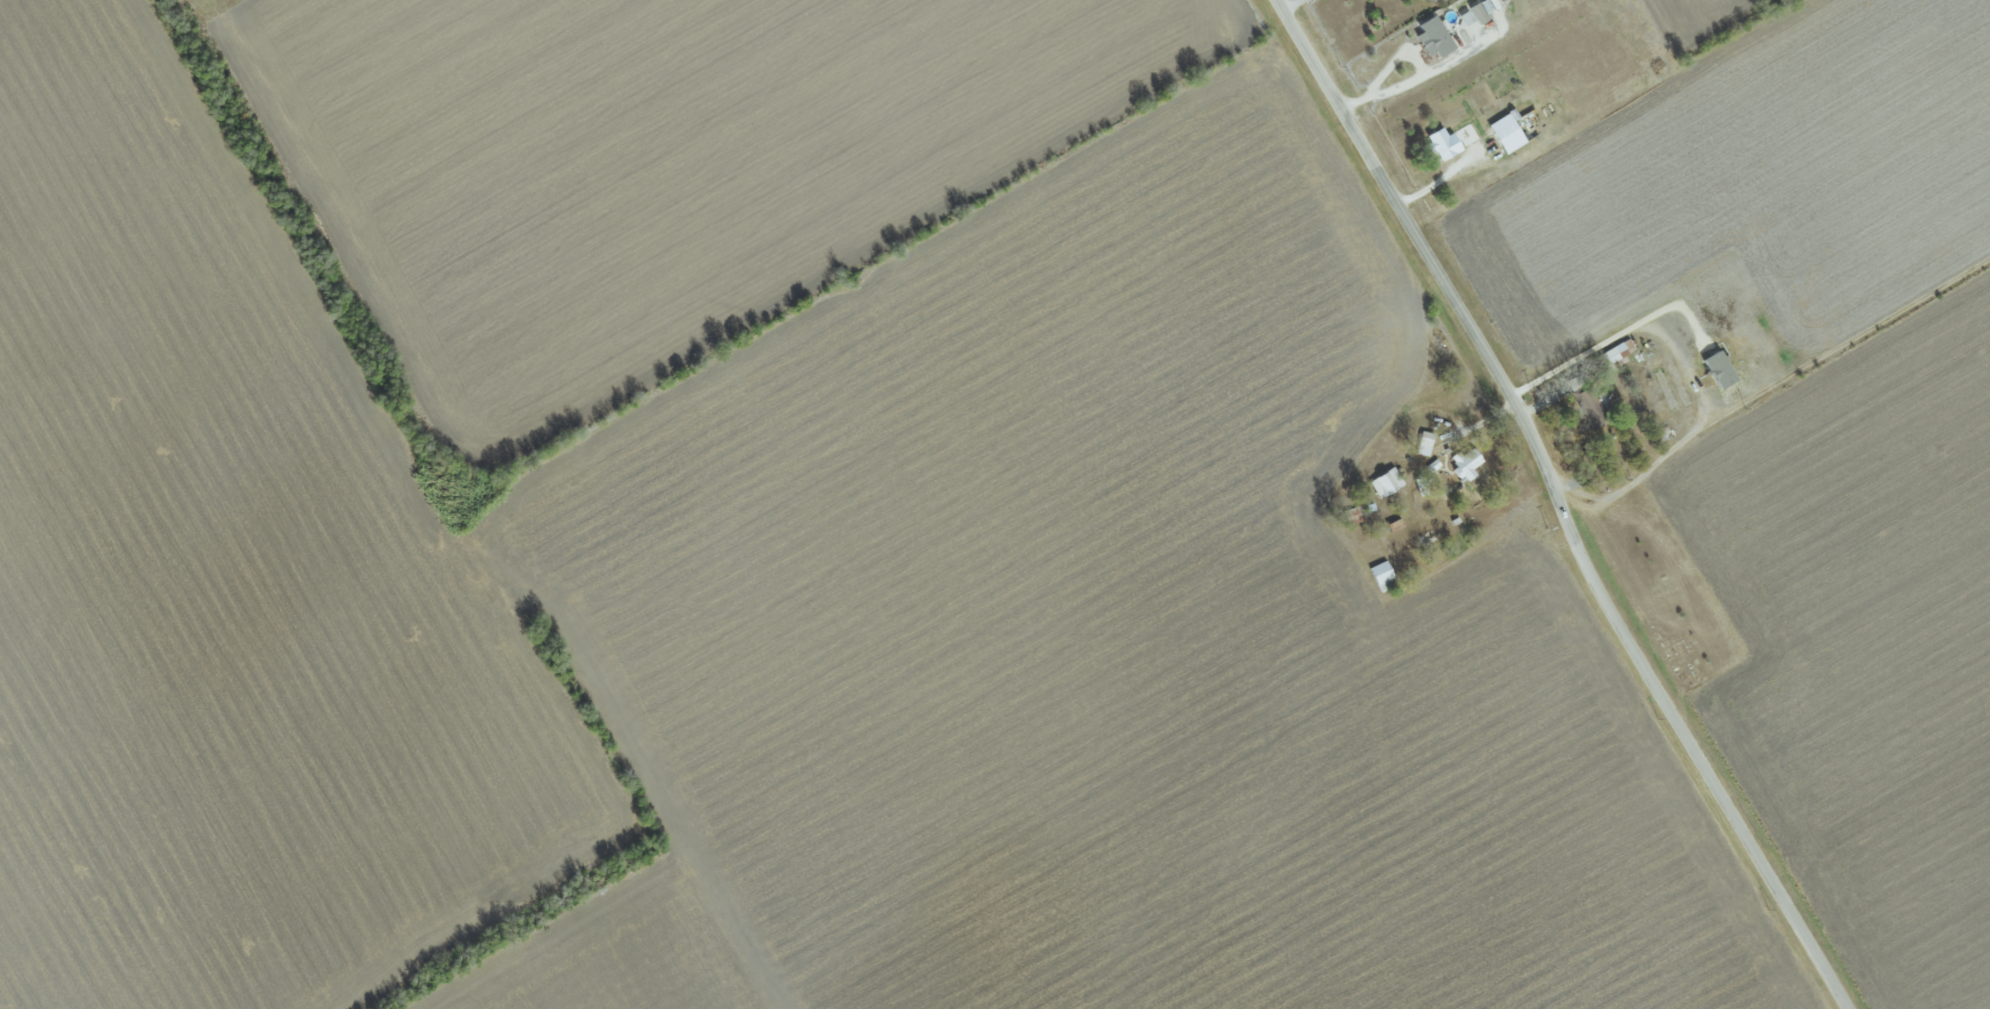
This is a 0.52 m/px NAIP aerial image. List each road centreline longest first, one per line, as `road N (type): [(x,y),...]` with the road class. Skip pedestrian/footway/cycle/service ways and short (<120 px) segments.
road 1 (tertiary): [(1277,0),(1512,397),(1609,608),(1848,1008)]

